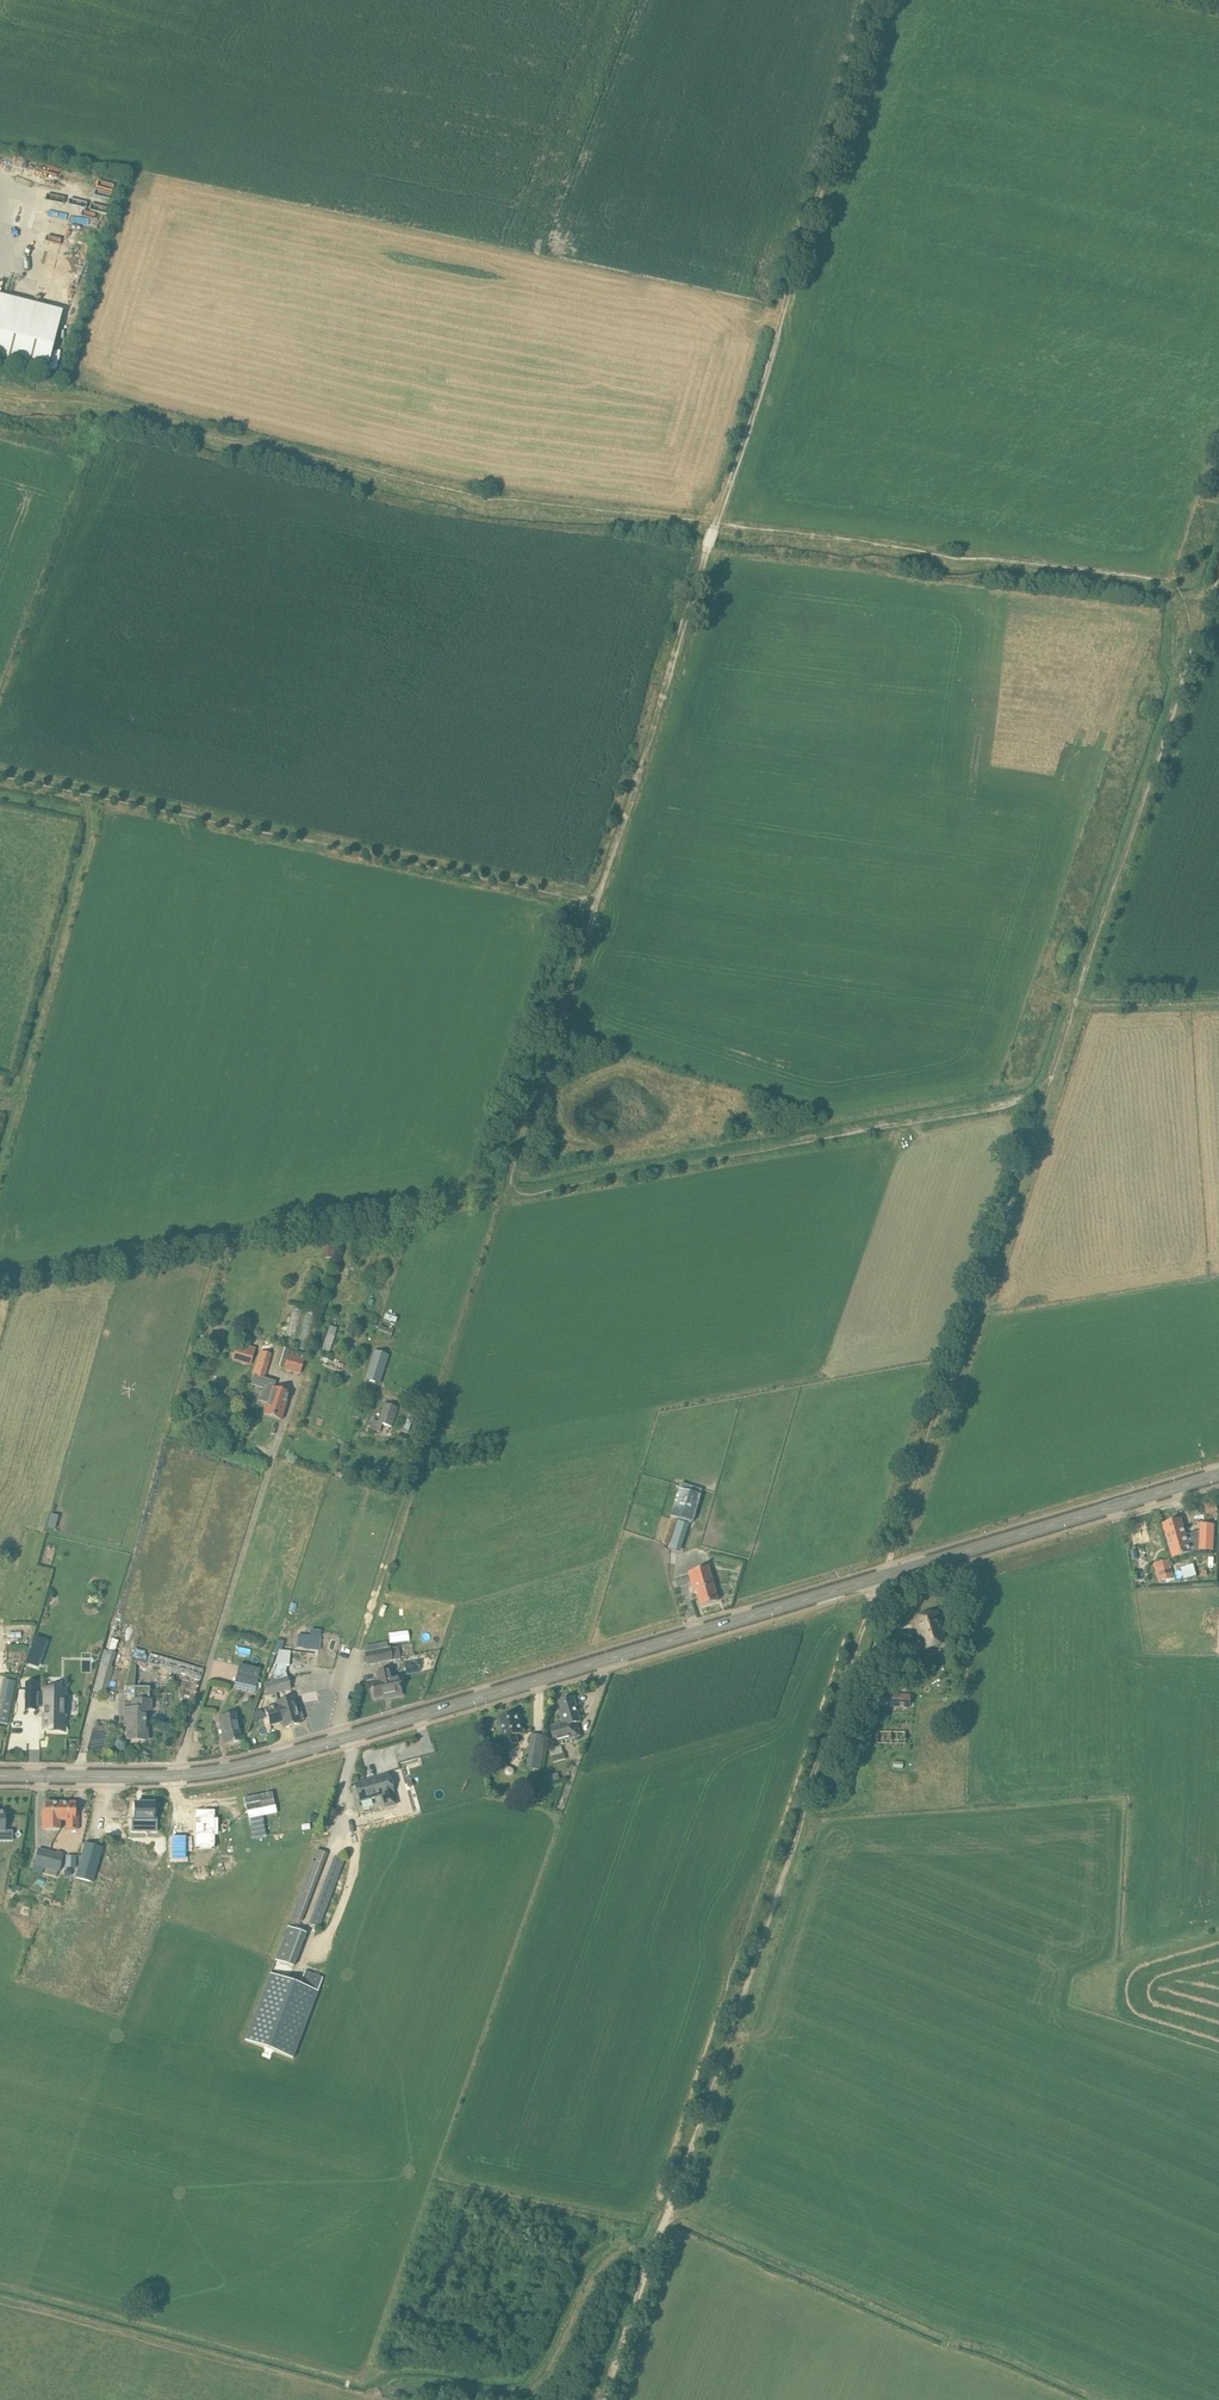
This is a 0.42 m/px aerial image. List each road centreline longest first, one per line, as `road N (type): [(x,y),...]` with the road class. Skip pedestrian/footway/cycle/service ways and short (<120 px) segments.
road 1 (track): [(1071,999),(883,1576),(596,2399)]
road 2 (tertiary): [(175,1776),(265,1761),(1218,1474)]
road 3 (track): [(1215,598),(1071,999)]
road 4 (unclassified): [(175,1776),(270,1461)]
road 5 (tertiary): [(0,1776),(175,1776)]
road 6 (track): [(175,1776),(168,1861),(151,1910)]

